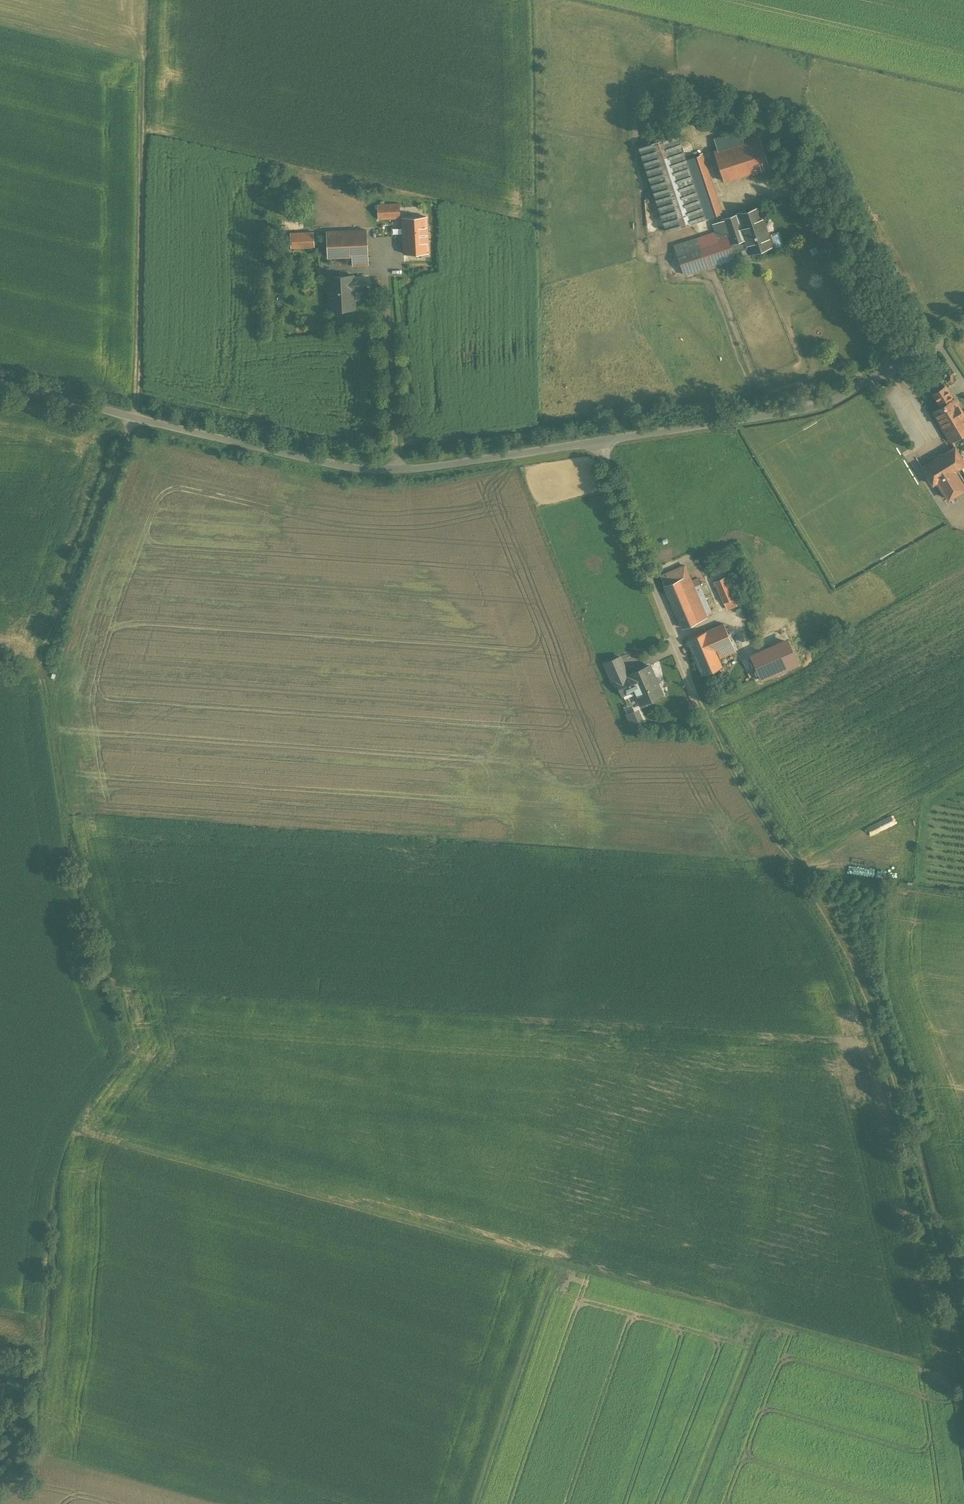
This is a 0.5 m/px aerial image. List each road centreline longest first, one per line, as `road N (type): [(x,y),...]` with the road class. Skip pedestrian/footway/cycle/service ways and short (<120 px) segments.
road 1 (unclassified): [(0,377),(184,427),(396,467),(807,406),(963,320)]
road 2 (track): [(963,1356),(938,1228),(858,970),(743,793),(697,704)]
road 3 (track): [(130,413),(41,661),(0,667)]

